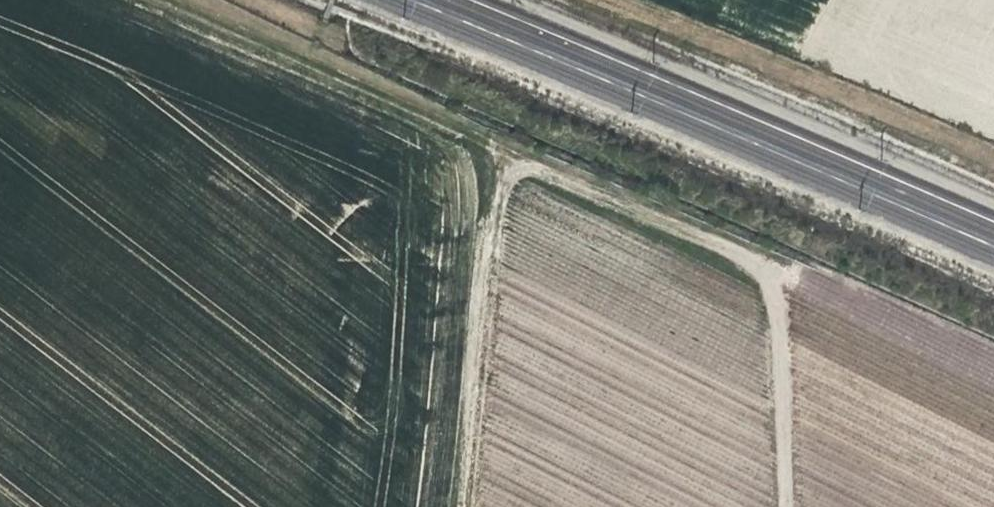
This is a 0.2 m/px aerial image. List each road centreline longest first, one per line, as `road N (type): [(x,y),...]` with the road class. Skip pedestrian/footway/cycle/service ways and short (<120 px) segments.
road 1 (track): [(515,146),(757,254),(993,346)]
road 2 (track): [(515,146),(157,0)]
road 3 (track): [(474,506),(515,146)]
road 4 (track): [(757,254),(775,506)]

